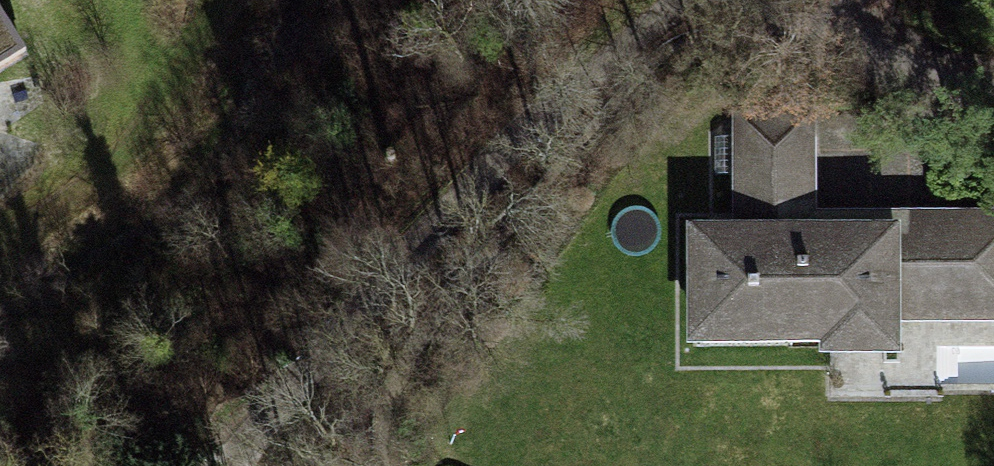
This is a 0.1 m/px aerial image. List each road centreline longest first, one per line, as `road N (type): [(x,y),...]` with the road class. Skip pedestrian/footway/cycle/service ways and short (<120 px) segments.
road 1 (unclassified): [(727,0),(266,421),(238,465)]
road 2 (track): [(0,245),(141,145),(231,0)]
road 3 (residential): [(845,24),(887,55),(993,86)]

